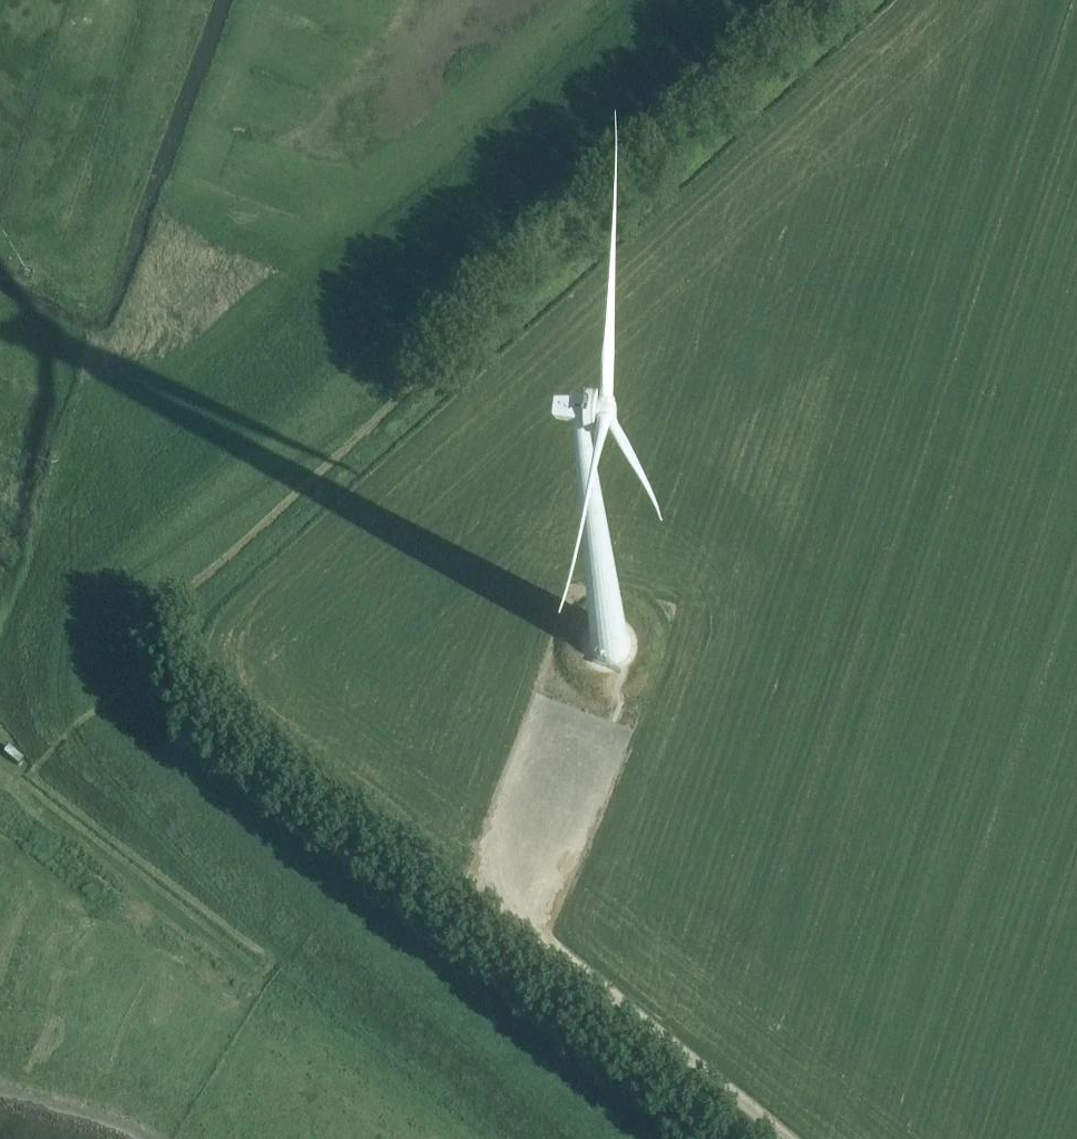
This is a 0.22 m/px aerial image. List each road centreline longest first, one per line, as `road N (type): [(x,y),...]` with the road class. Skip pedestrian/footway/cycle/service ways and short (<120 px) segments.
road 1 (track): [(789,1138),(379,800)]

